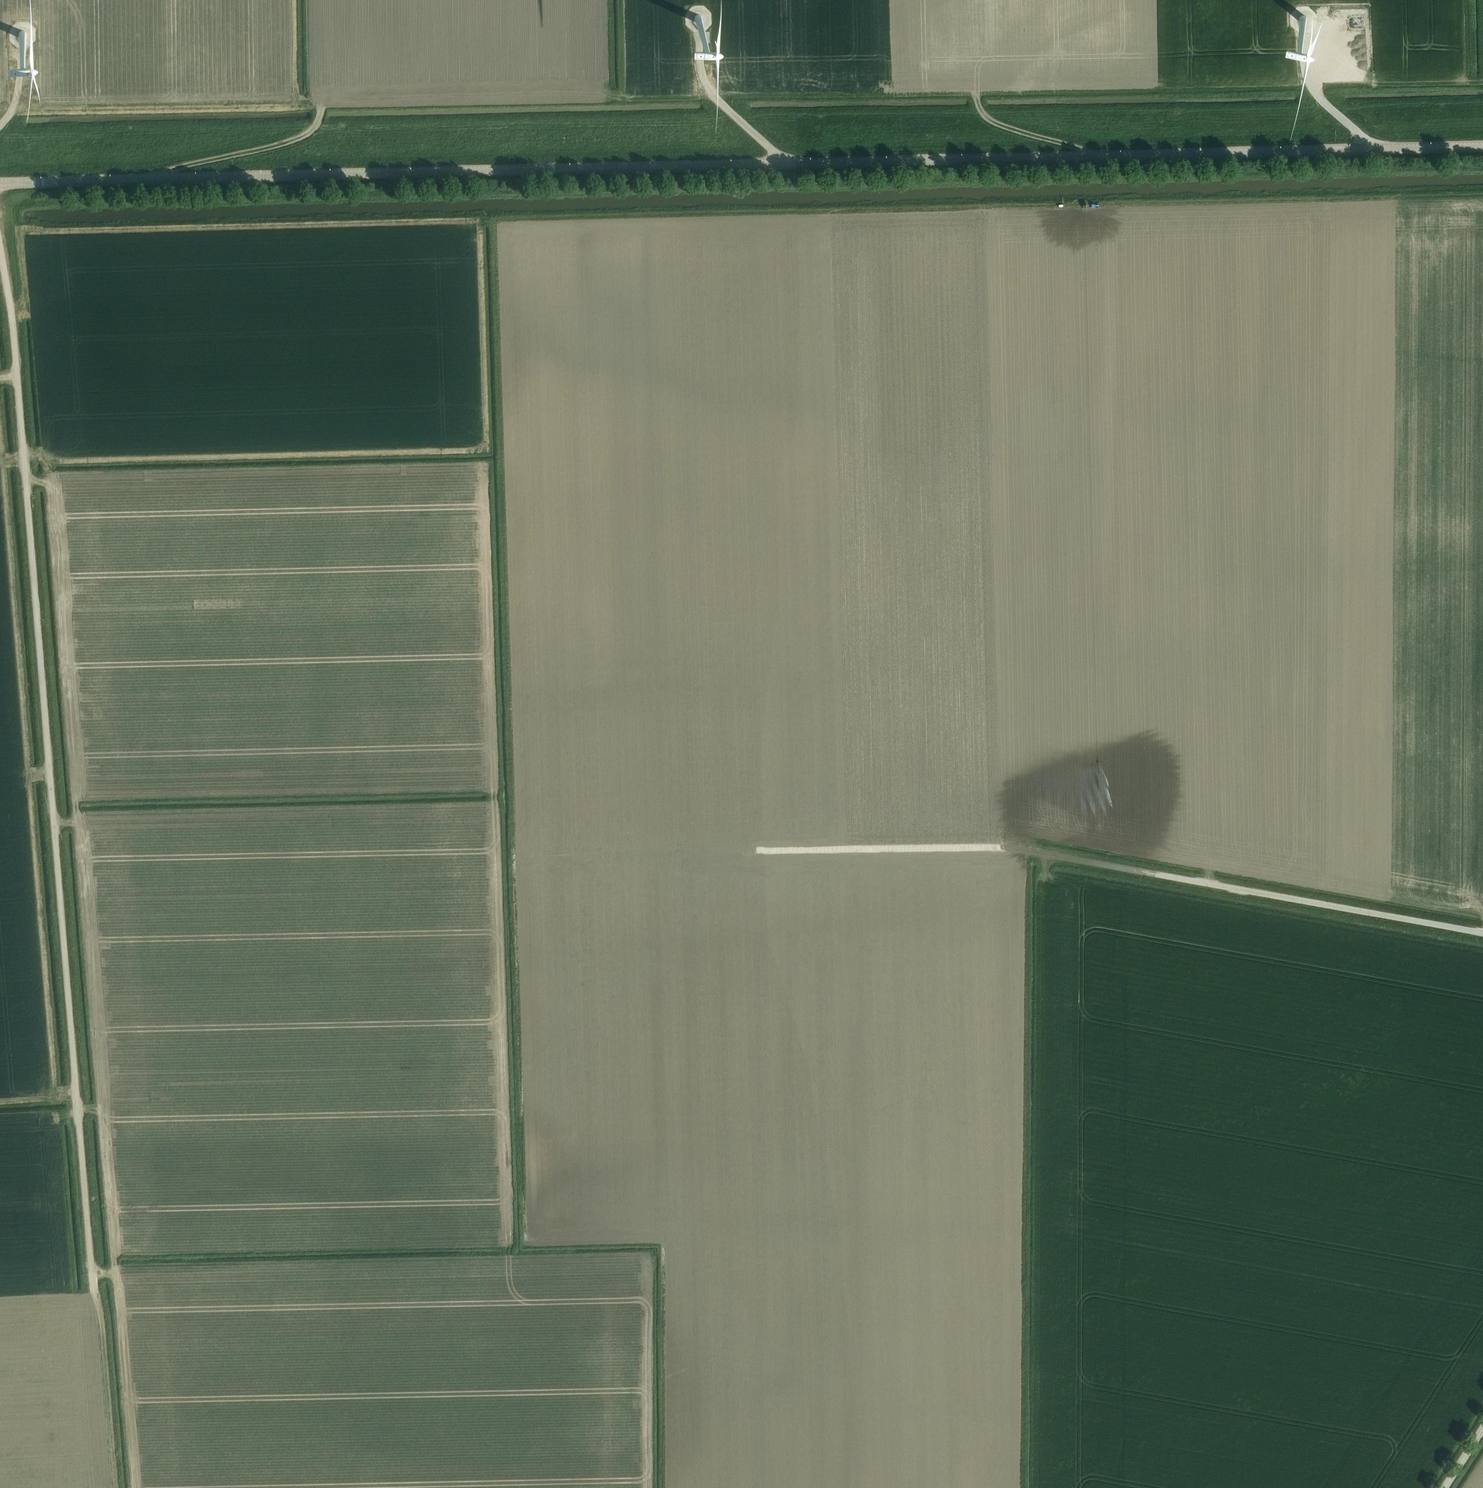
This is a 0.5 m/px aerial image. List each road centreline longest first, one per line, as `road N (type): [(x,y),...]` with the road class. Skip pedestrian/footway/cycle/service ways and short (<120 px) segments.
road 1 (tertiary): [(0,184),(1482,145)]

